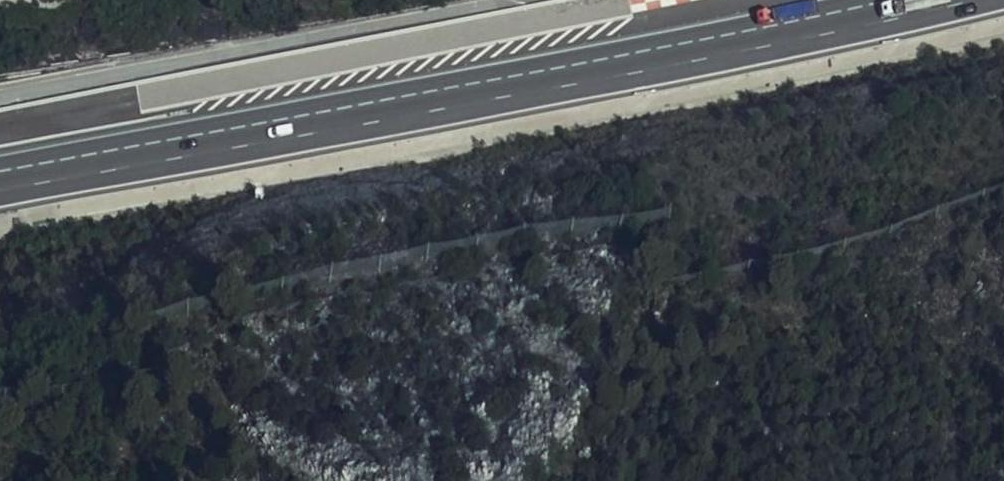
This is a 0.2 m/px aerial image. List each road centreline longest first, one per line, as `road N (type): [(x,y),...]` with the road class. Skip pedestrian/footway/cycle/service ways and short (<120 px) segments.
road 1 (motorway): [(937,0),(769,38),(0,179)]
road 2 (motorway): [(225,480),(824,328),(1003,273)]

